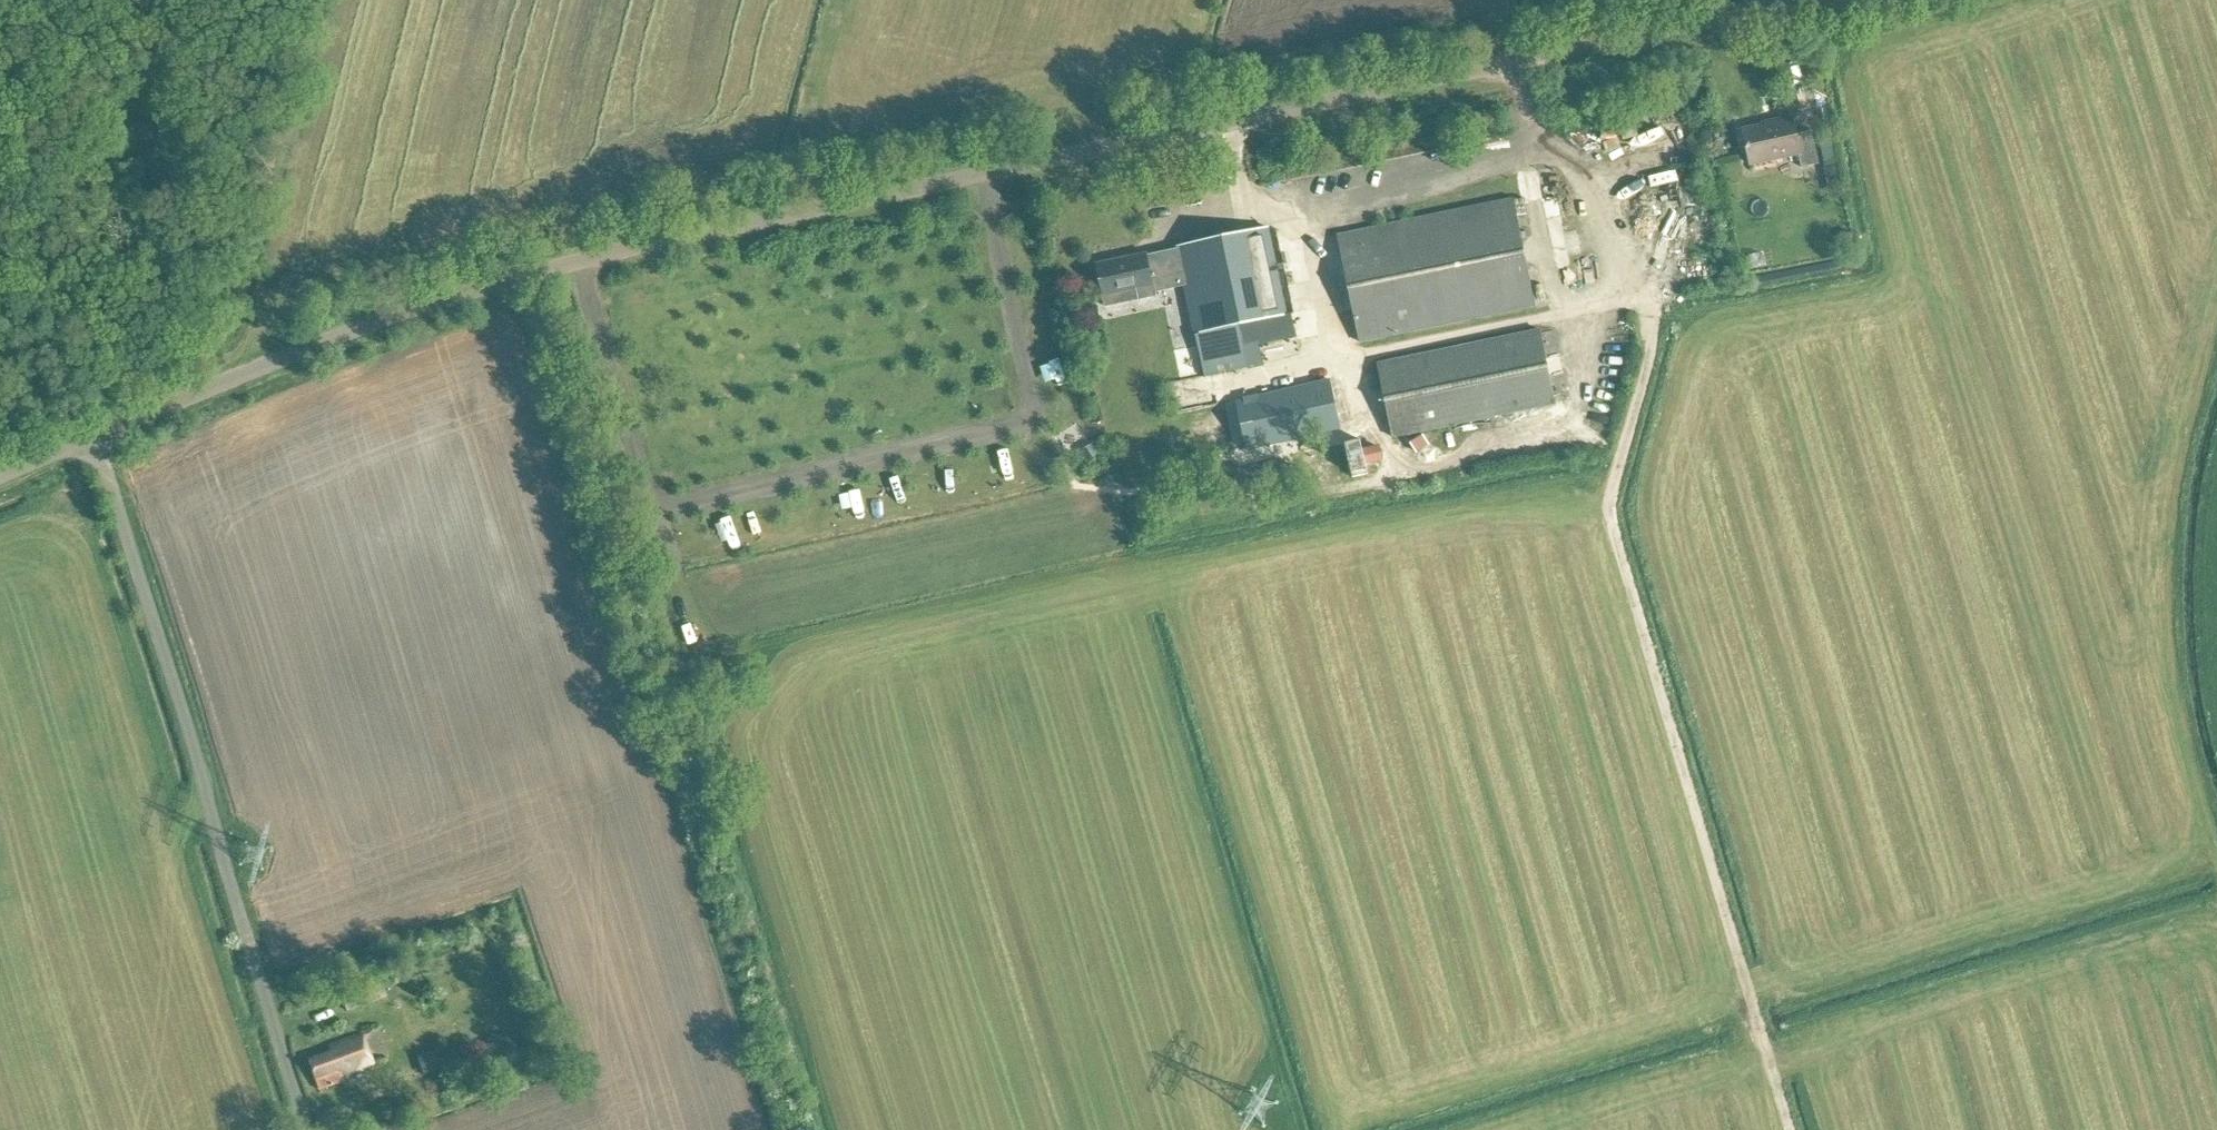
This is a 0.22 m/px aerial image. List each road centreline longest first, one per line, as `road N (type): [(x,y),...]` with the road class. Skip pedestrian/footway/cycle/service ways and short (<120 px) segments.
road 1 (unclassified): [(96,436),(441,304),(1218,125),(1510,78),(1773,0)]
road 2 (unclassified): [(310,1129),(96,436)]

